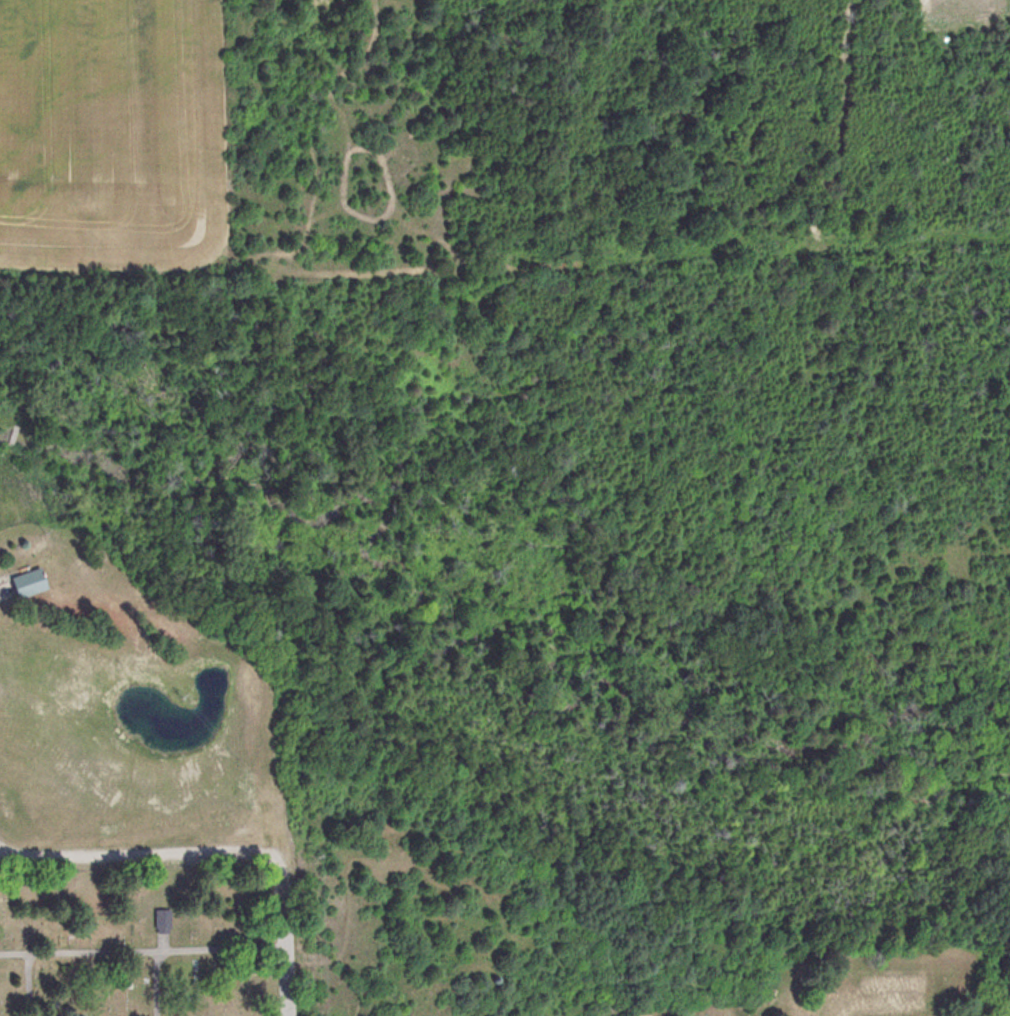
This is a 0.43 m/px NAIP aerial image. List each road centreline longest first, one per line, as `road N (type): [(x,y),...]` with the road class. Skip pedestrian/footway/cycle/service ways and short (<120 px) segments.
road 1 (residential): [(282,1015),(275,865)]

